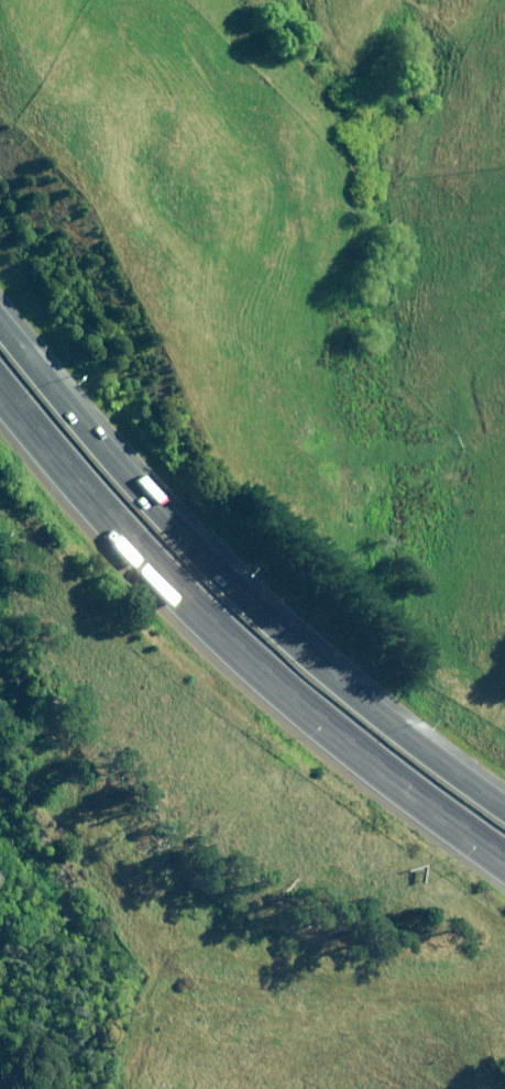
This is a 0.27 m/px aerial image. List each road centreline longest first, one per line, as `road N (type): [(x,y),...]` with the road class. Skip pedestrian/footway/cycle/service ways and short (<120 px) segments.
road 1 (motorway): [(0,317),(221,576),(324,669),(504,809)]
road 2 (motorway): [(504,853),(314,707),(216,620),(0,378)]

